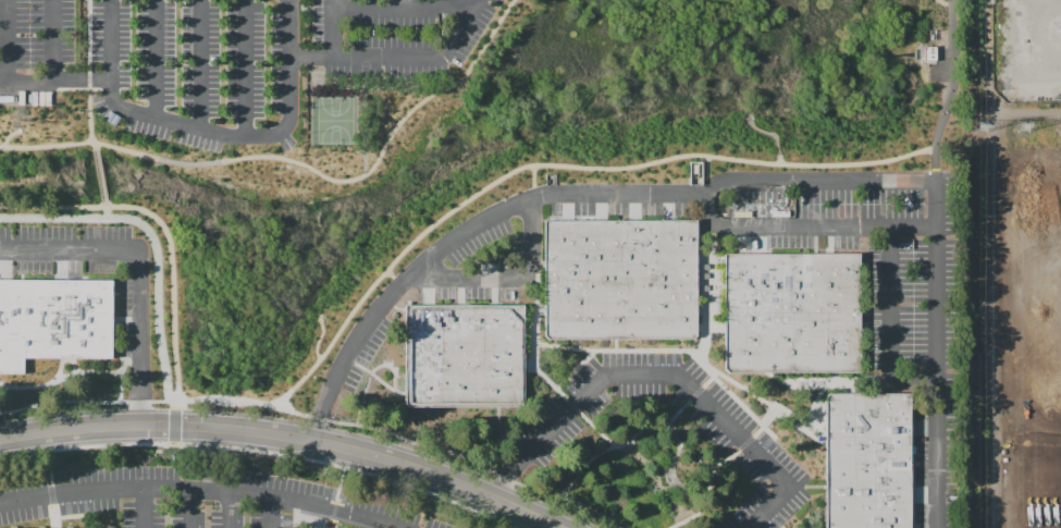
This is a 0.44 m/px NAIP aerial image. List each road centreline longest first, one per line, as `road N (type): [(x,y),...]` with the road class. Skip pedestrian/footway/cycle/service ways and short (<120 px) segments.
road 1 (residential): [(0,440),(148,426),(266,432),(436,477),(555,527)]

